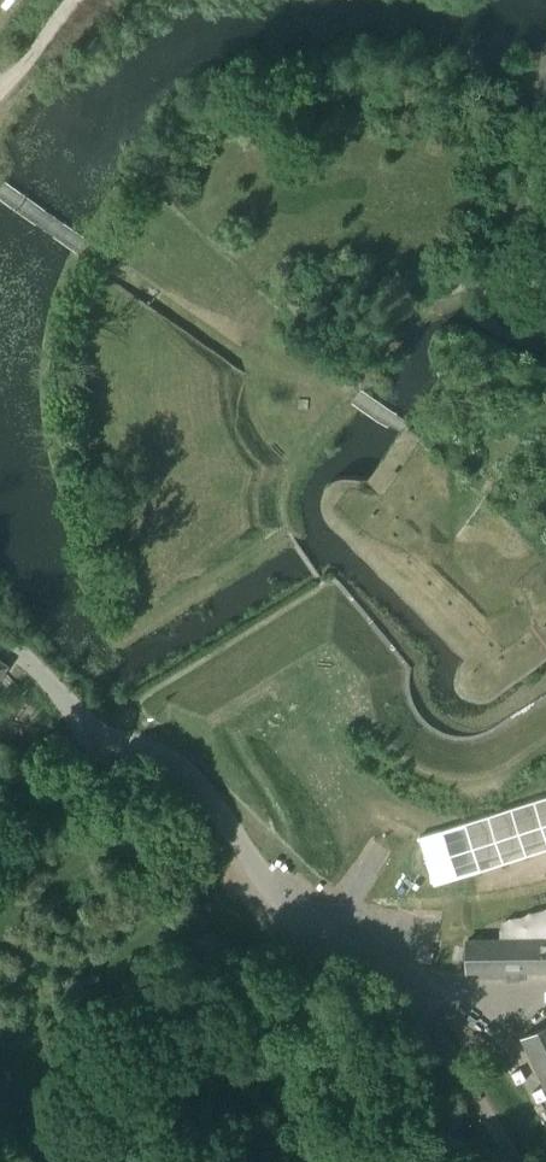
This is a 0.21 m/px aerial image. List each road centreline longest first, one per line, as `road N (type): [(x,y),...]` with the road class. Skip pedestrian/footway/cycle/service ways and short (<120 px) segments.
road 1 (track): [(0,92),(83,0)]

